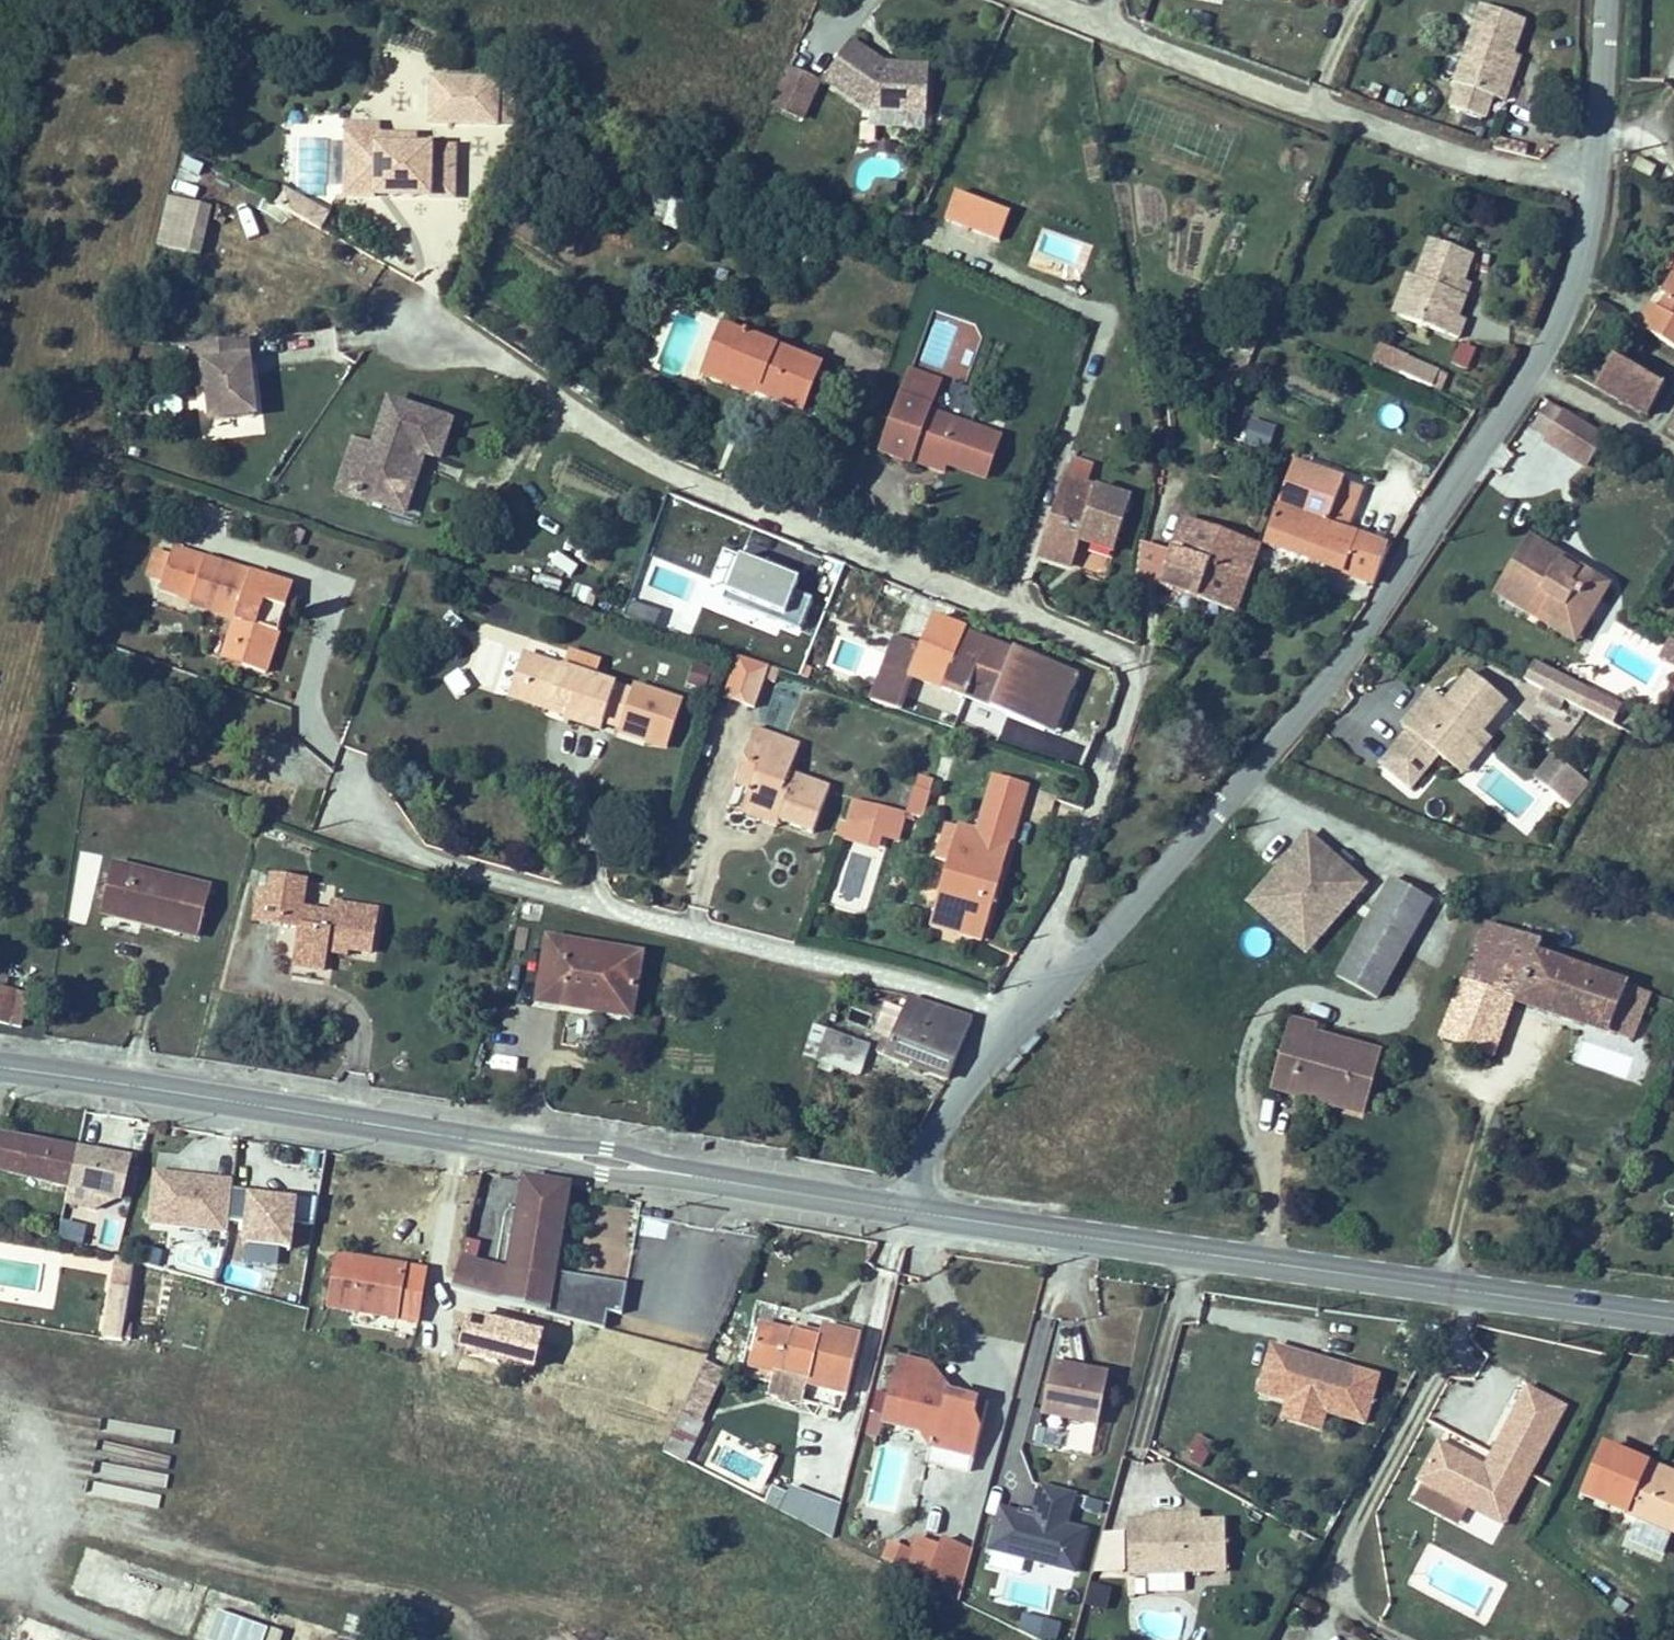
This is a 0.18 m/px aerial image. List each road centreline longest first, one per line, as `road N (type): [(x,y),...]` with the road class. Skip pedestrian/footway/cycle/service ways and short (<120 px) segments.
road 1 (unclassified): [(907,1211),(963,1091),(1347,653),(1517,390),(1571,282),(1596,181),(1607,0)]
road 2 (primary): [(0,1070),(907,1211)]
road 3 (primary): [(907,1211),(1673,1319)]

